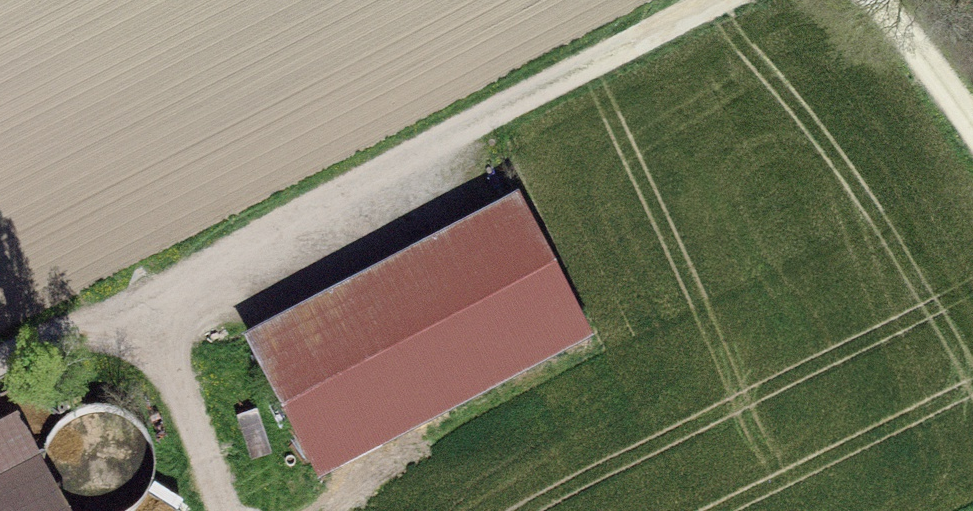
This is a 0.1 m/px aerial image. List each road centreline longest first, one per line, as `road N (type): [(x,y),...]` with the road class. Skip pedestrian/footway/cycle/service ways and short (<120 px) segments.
road 1 (track): [(0,375),(723,0)]
road 2 (track): [(226,510),(141,301)]
road 3 (track): [(876,0),(972,123)]

